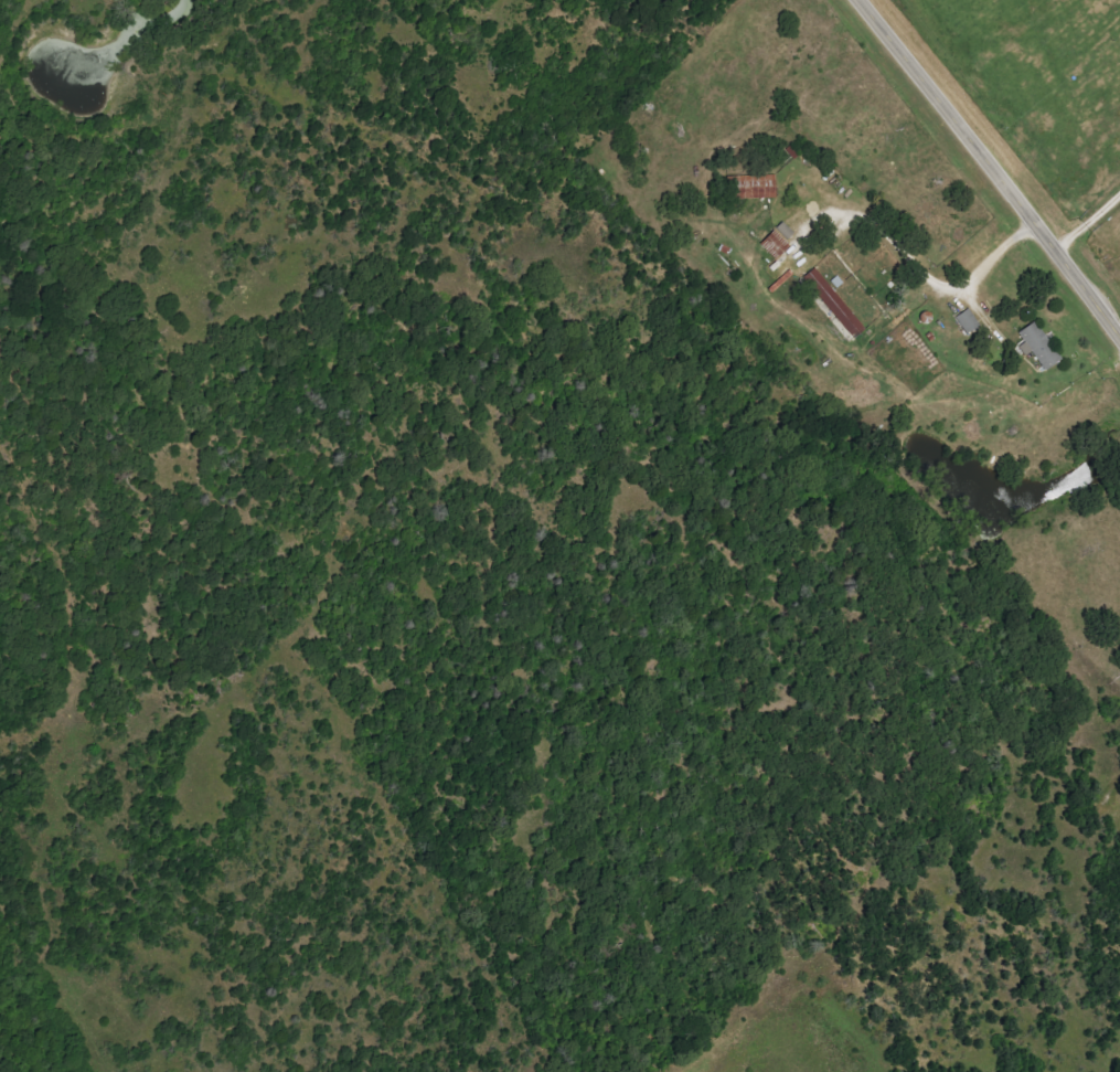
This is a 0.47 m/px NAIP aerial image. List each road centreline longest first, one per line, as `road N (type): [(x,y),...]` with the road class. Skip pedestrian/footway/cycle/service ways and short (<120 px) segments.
road 1 (secondary): [(858,0),(1119,342)]
road 2 (residential): [(685,0),(640,36),(499,264)]

